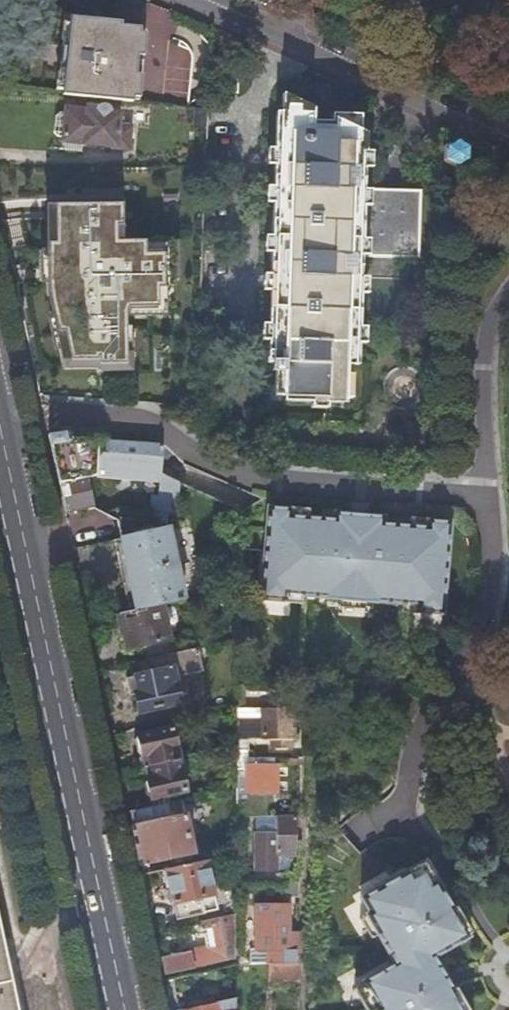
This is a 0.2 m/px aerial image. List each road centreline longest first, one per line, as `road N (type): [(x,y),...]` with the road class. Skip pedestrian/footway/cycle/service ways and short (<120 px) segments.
road 1 (primary): [(116,1009),(0,477)]
road 2 (residential): [(508,153),(183,0)]

